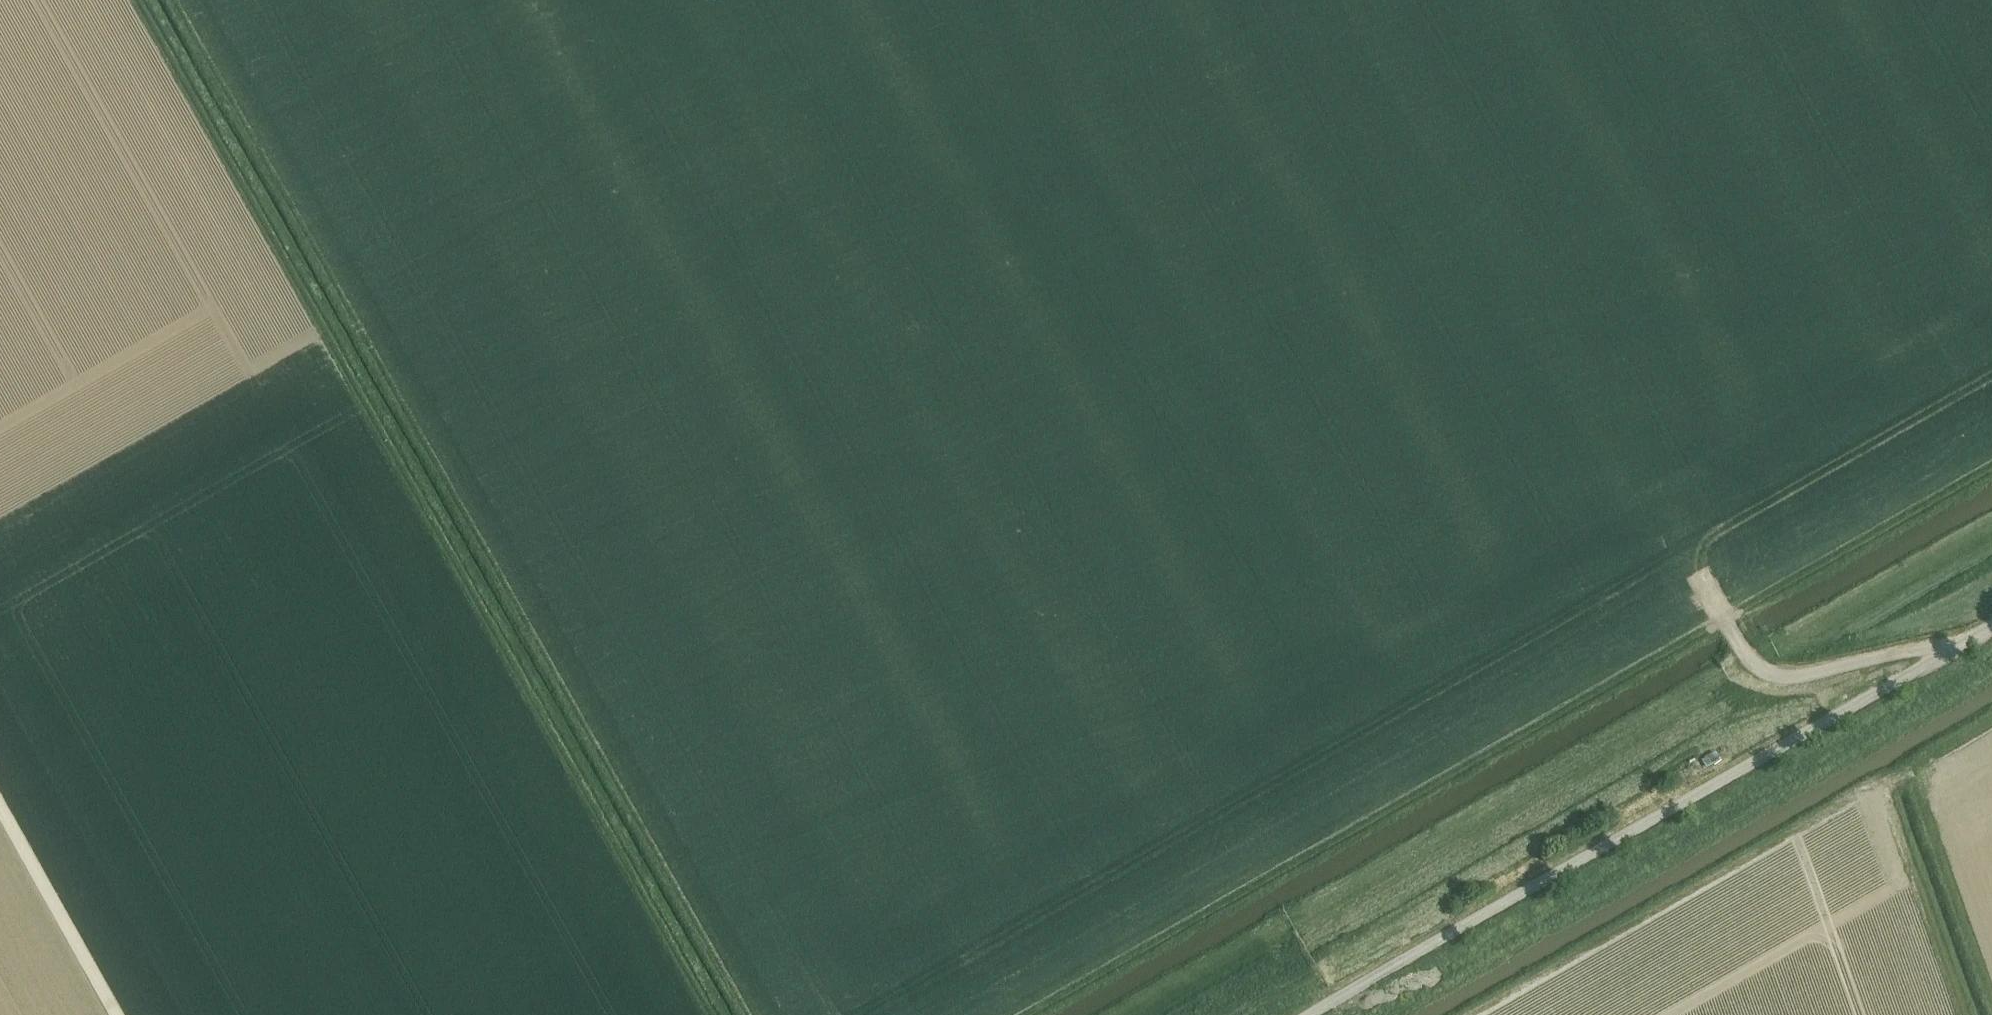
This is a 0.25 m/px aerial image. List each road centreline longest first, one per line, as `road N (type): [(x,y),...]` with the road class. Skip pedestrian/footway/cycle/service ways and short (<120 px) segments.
road 1 (unclassified): [(1318,1014),(1991,629)]
road 2 (track): [(0,816),(116,1014)]

